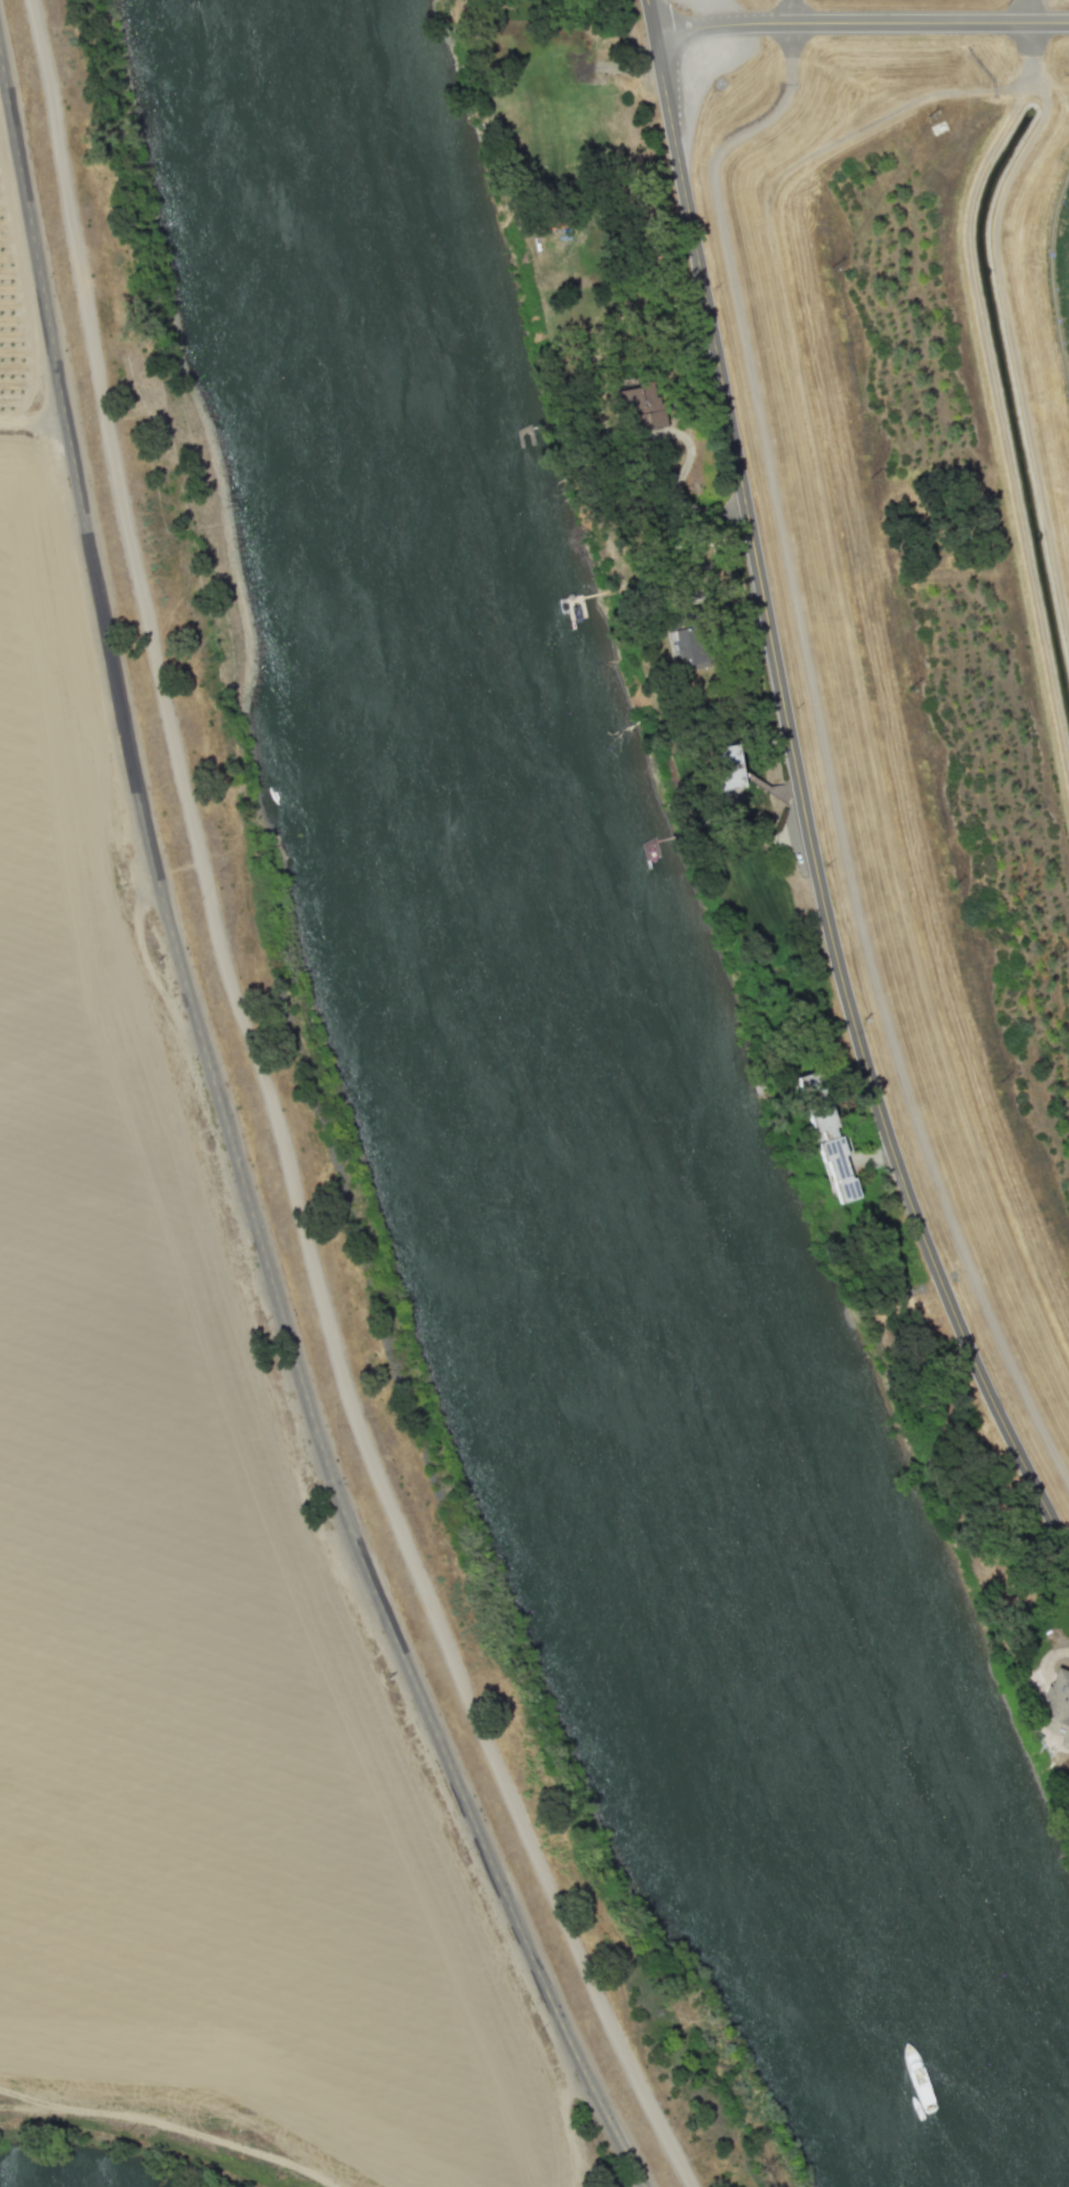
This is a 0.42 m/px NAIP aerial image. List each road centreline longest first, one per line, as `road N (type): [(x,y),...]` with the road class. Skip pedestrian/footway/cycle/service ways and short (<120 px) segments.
road 1 (tertiary): [(0,62),(136,798),(274,1303),(419,1704),(567,2040),(647,2186)]
road 2 (secondary): [(1068,1551),(935,1263),(843,980),(648,0)]
road 3 (residential): [(655,37),(725,24),(1068,23)]

